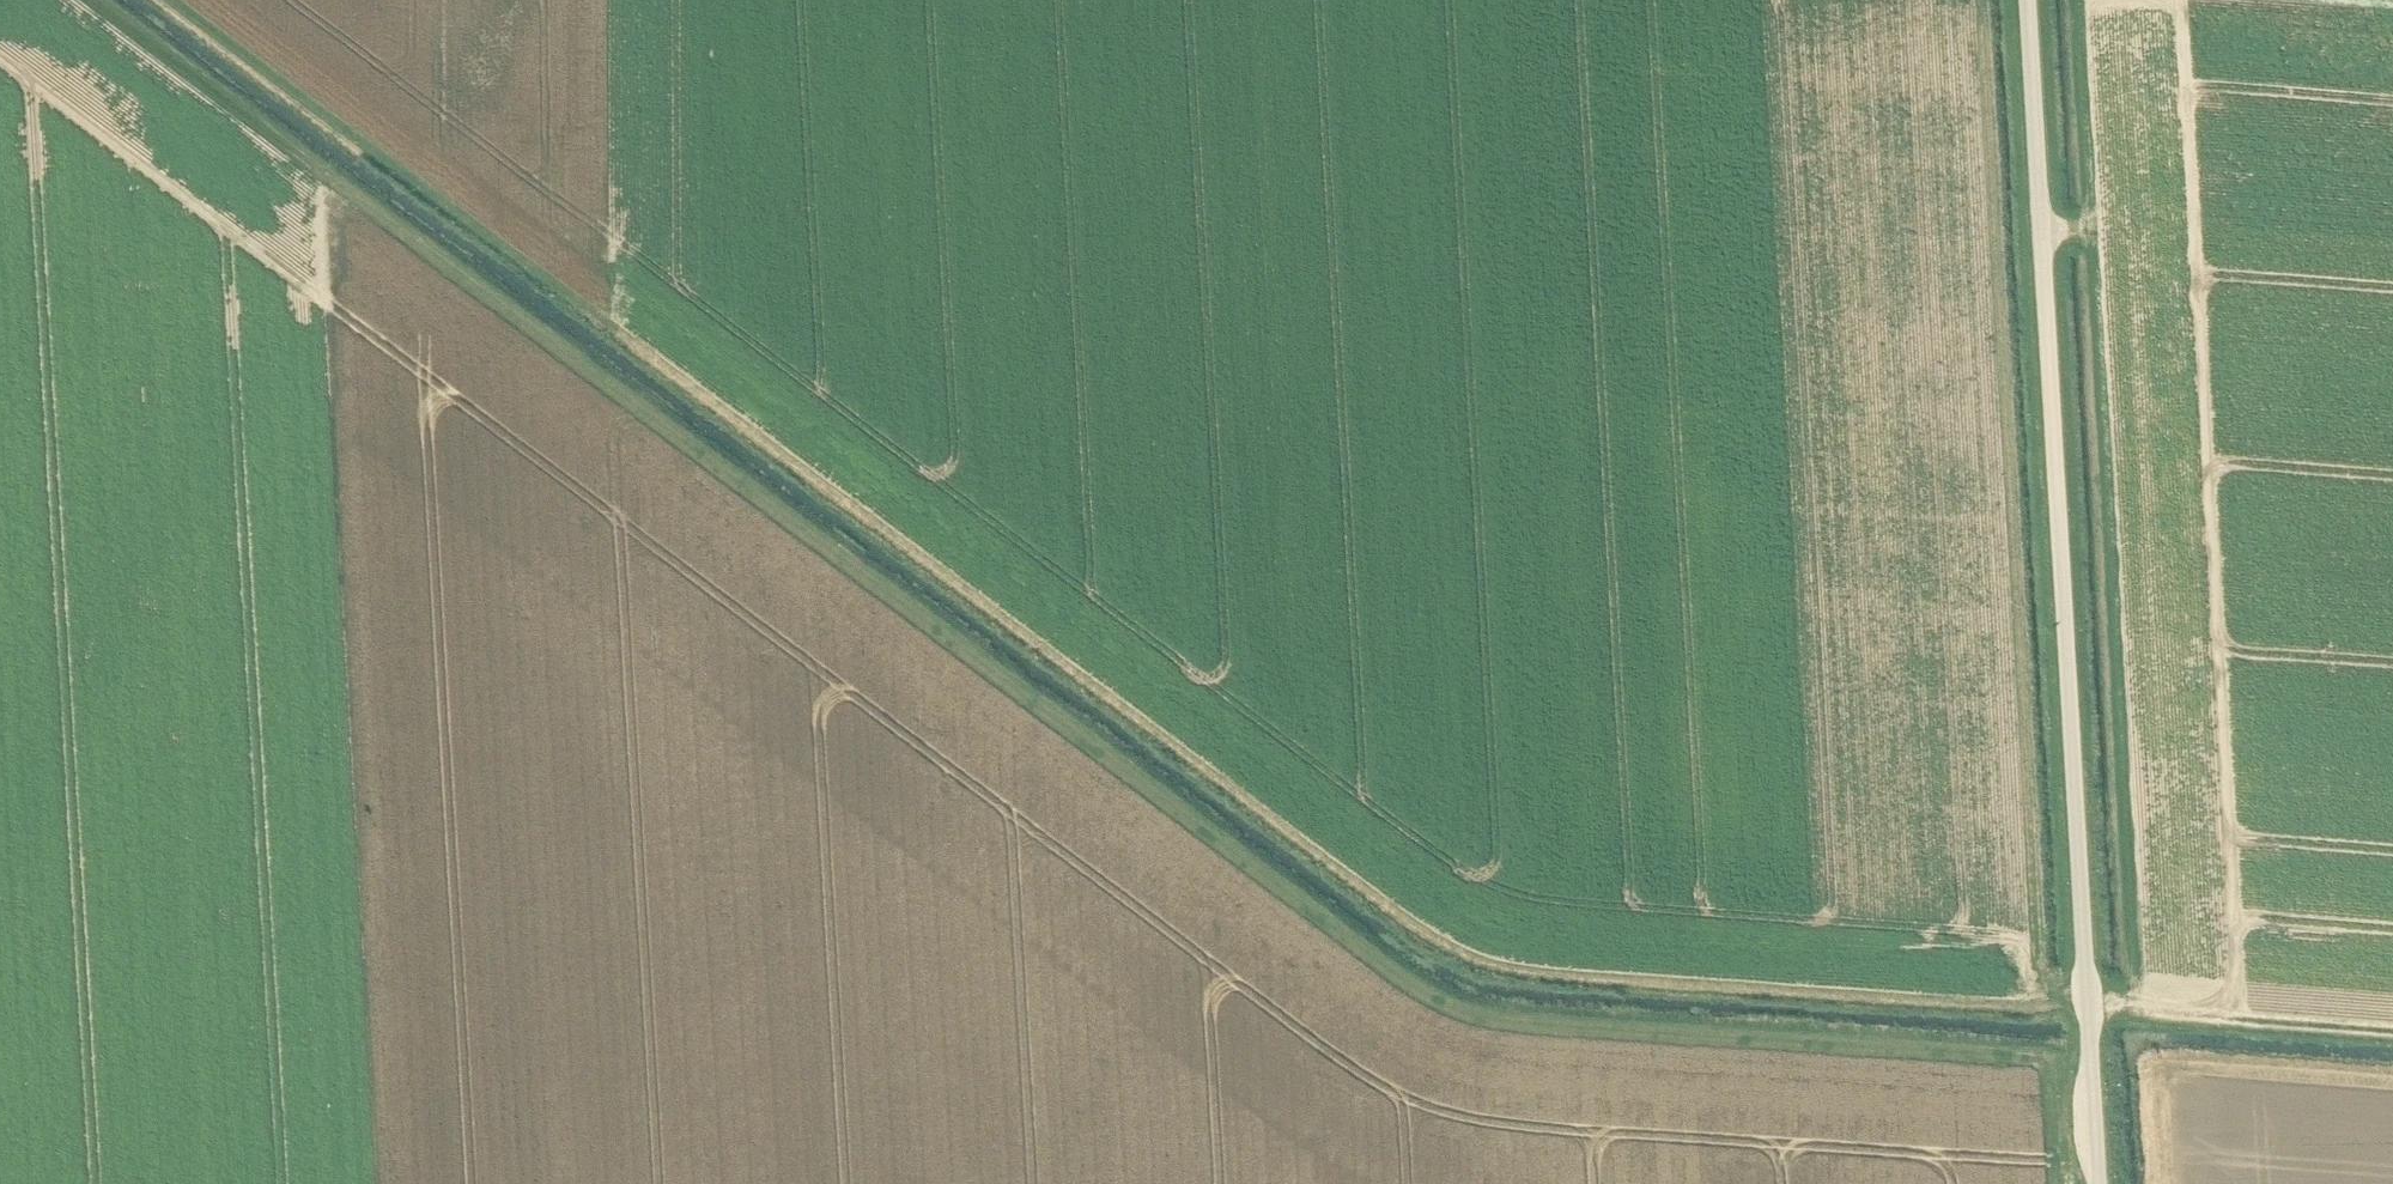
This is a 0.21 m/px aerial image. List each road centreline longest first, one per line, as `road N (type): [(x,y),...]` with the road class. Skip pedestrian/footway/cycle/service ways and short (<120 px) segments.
road 1 (unclassified): [(2026,0),(2096,1183)]

